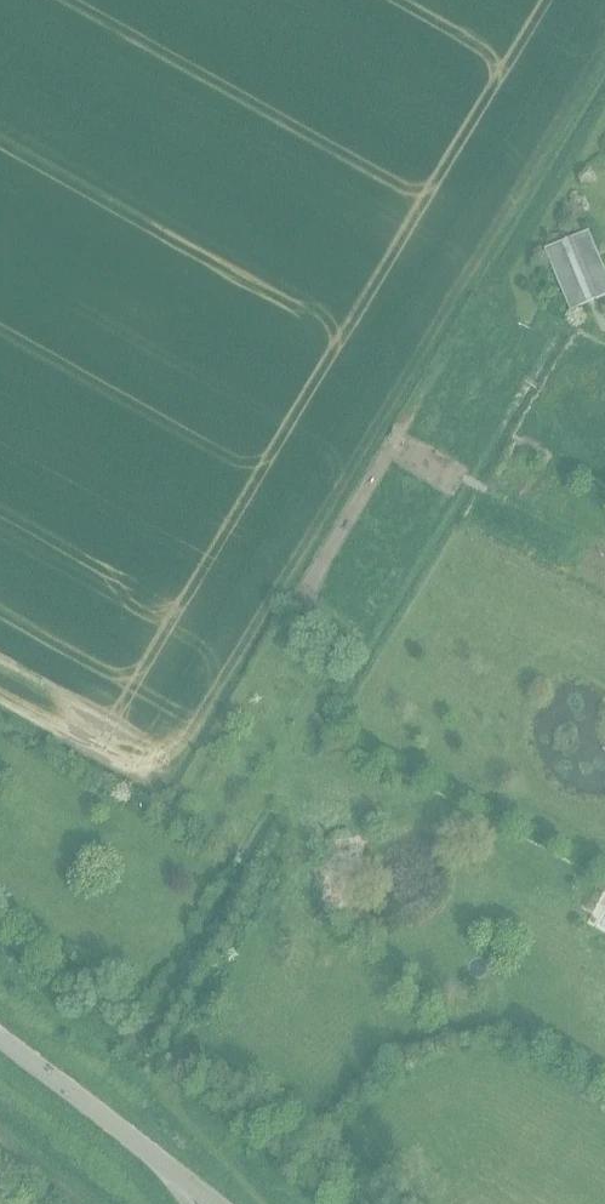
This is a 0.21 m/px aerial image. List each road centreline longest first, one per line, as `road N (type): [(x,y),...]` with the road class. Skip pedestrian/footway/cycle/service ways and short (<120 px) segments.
road 1 (unclassified): [(210,1203),(0,1039)]

